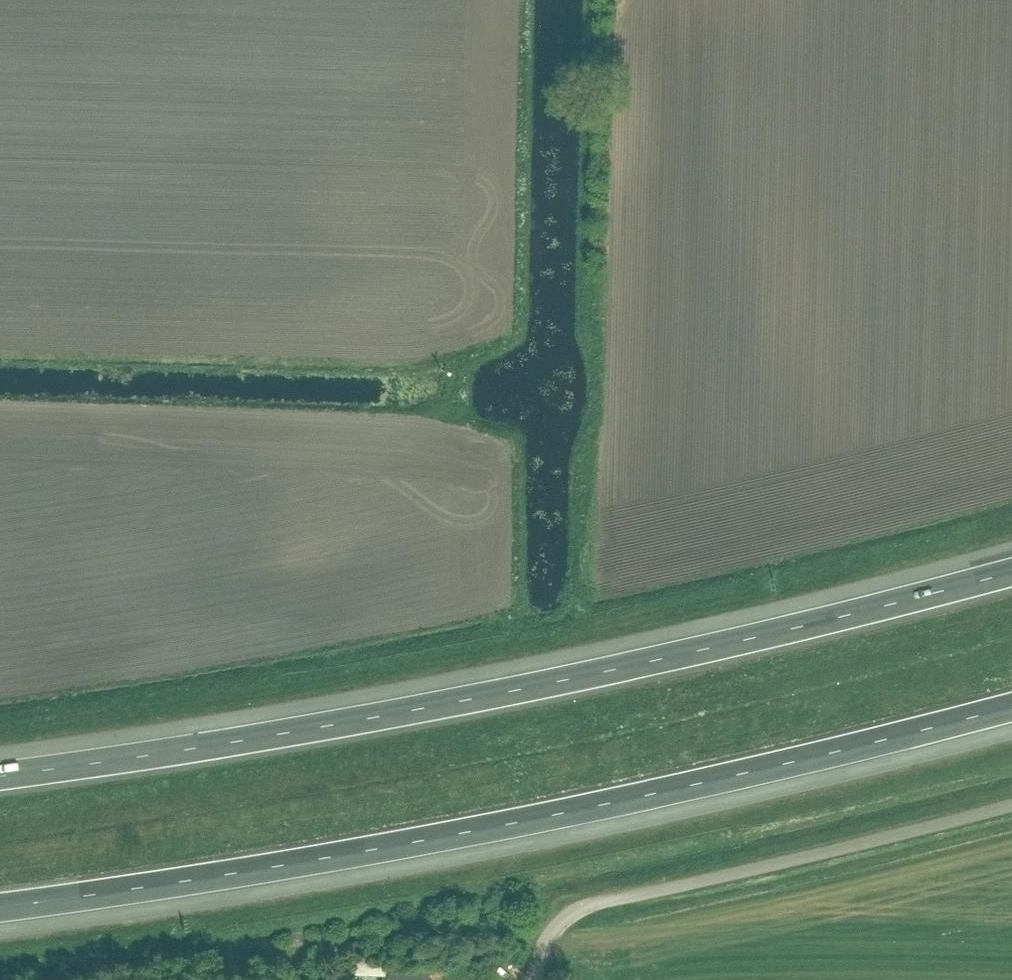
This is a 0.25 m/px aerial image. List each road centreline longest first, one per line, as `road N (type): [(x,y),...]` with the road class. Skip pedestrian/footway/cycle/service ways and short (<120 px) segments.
road 1 (motorway): [(1011,570),(833,619),(432,705),(0,775)]
road 2 (motorway): [(0,908),(443,837),(1011,705)]
road 3 (unclassified): [(537,979),(548,936),(579,910),(1011,804)]

